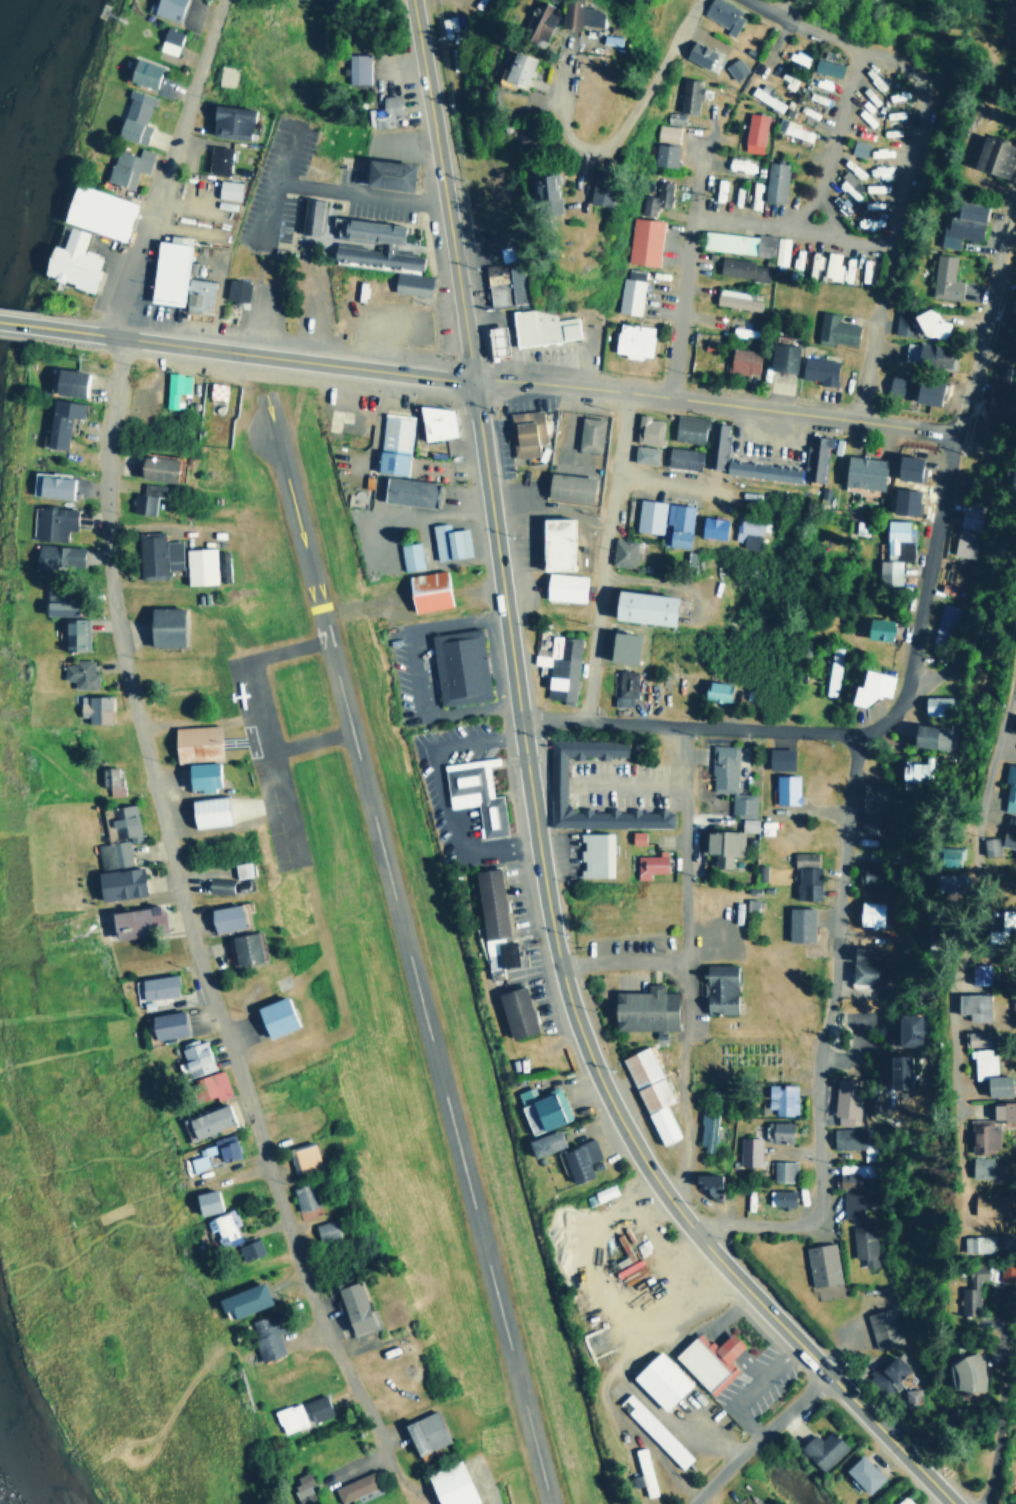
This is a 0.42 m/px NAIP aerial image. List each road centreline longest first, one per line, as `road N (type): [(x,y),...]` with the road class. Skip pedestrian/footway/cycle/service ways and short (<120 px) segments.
road 1 (secondary): [(954,1503),(684,1219),(615,1115),(579,1033),(539,877),(475,376)]
road 2 (residential): [(422,1503),(352,1372),(229,1047),(159,802),(108,546),(115,335)]
road 3 (residential): [(684,1219),(816,1217),(819,1081),(861,731),(896,703),(953,431),(1008,238)]
road 4 (residential): [(1015,627),(943,975),(946,1217)]
road 5 (residential): [(678,725),(684,1219)]
road 6 (residential): [(475,376),(953,431)]
road 7 (secondary): [(37,325),(475,376)]
road 8 (tertiary): [(475,376),(412,0)]
road 9 (residential): [(907,67),(924,100),(856,420)]
road 10 (residential): [(115,335),(226,0)]
road 11 (residential): [(861,731),(521,715)]
road 12 (residential): [(627,392),(588,719)]
road 13 (residential): [(672,397),(706,124)]
road 14 (residential): [(695,0),(616,136),(595,147),(568,134),(566,89)]
road 15 (residential): [(978,1503),(1001,1415),(1006,1299)]
road 16 (residential): [(825,1372),(683,1503)]
road 17 (residential): [(857,49),(813,228)]
road 18 (residential): [(907,67),(750,0)]
road 19 (residential): [(679,956),(557,963)]

